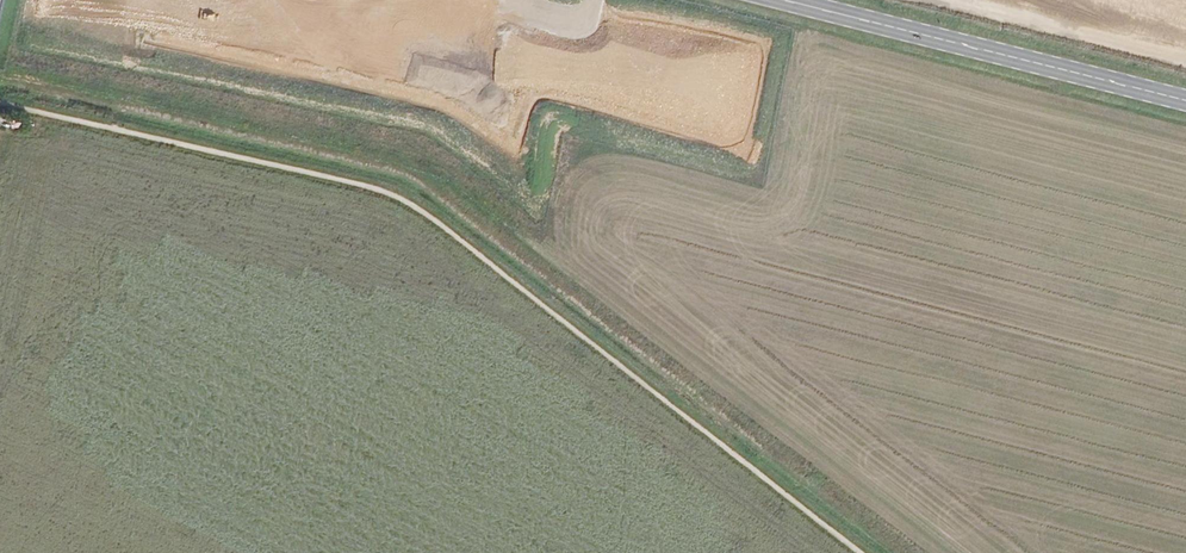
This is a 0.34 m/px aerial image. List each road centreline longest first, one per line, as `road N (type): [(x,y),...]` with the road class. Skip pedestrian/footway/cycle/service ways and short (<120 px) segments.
road 1 (primary): [(1185,101),(786,0)]

